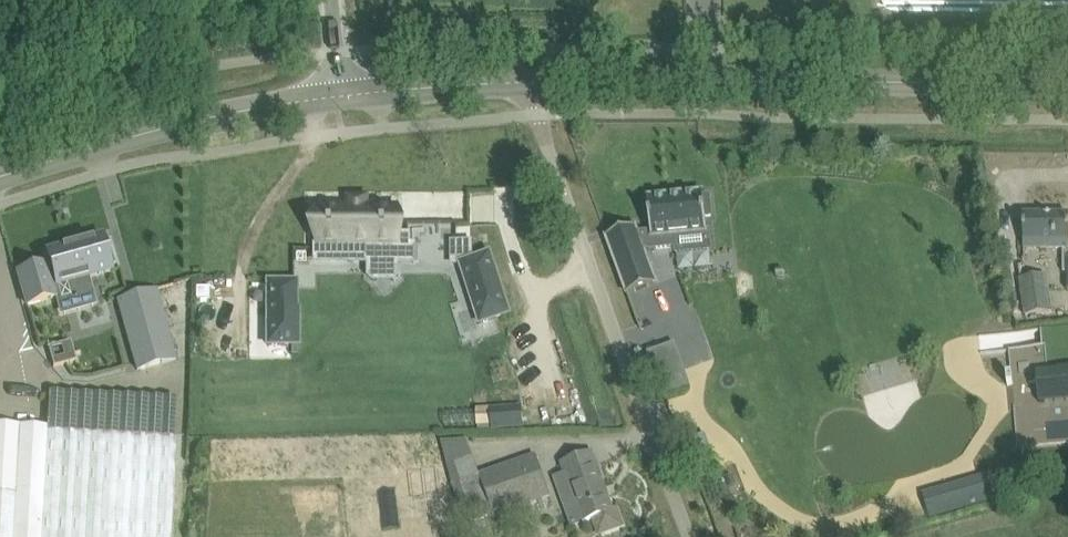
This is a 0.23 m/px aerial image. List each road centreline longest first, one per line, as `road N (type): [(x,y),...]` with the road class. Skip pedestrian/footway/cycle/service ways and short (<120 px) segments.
road 1 (tertiary): [(1067,88),(527,87)]
road 2 (unclassified): [(688,536),(527,87)]
road 3 (tertiary): [(343,102),(185,125),(0,175)]
road 4 (tertiary): [(527,87),(343,102)]

